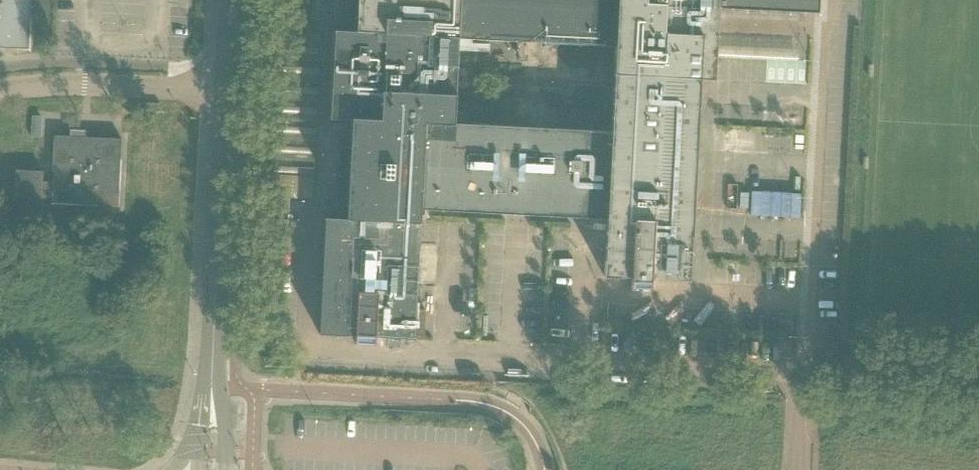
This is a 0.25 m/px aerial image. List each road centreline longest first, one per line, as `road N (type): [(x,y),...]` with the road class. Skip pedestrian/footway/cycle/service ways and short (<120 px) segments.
road 1 (residential): [(211,386),(229,0)]

